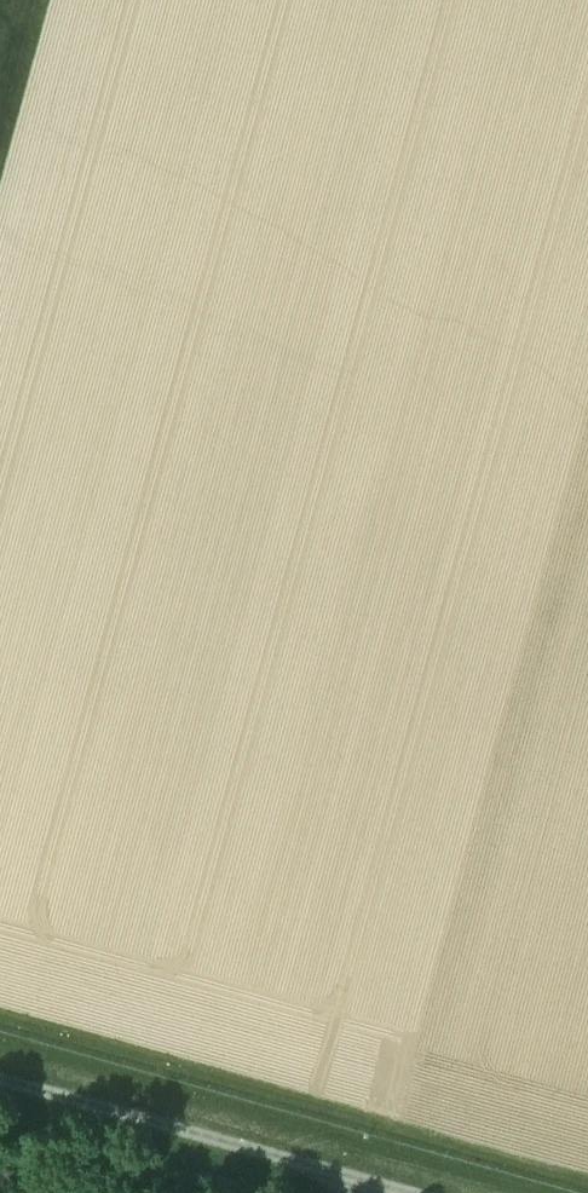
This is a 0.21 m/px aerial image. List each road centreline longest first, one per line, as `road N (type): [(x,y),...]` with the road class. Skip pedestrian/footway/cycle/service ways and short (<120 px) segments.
road 1 (track): [(0,1019),(587,1184)]

